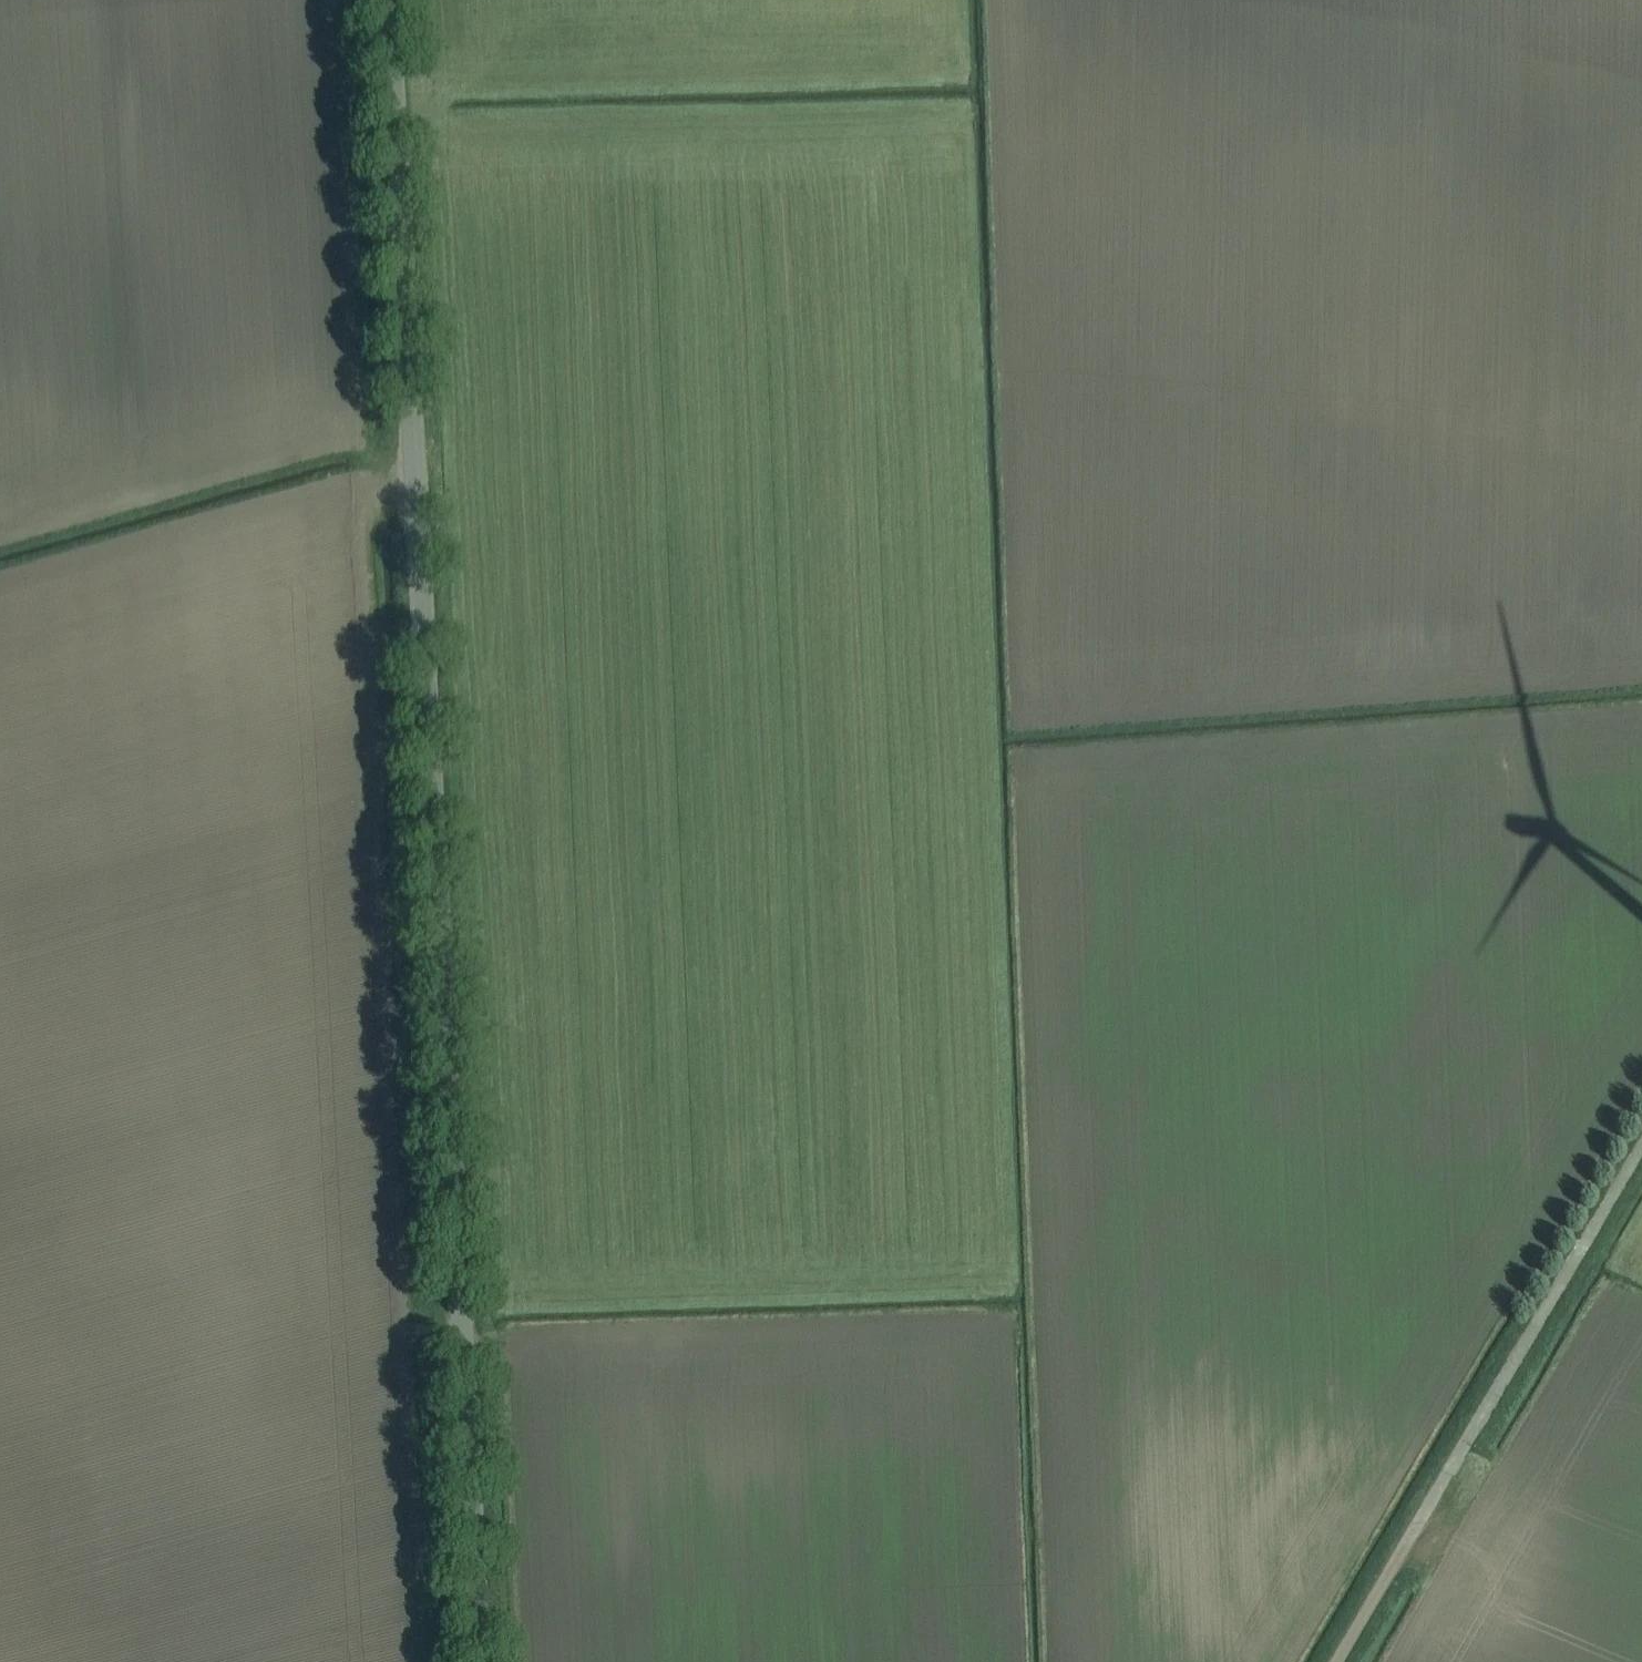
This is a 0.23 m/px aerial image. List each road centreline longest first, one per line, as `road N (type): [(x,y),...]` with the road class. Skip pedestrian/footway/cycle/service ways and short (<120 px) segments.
road 1 (unclassified): [(473,1661),(383,0)]
road 2 (unclassified): [(1334,1661),(1472,1432)]

